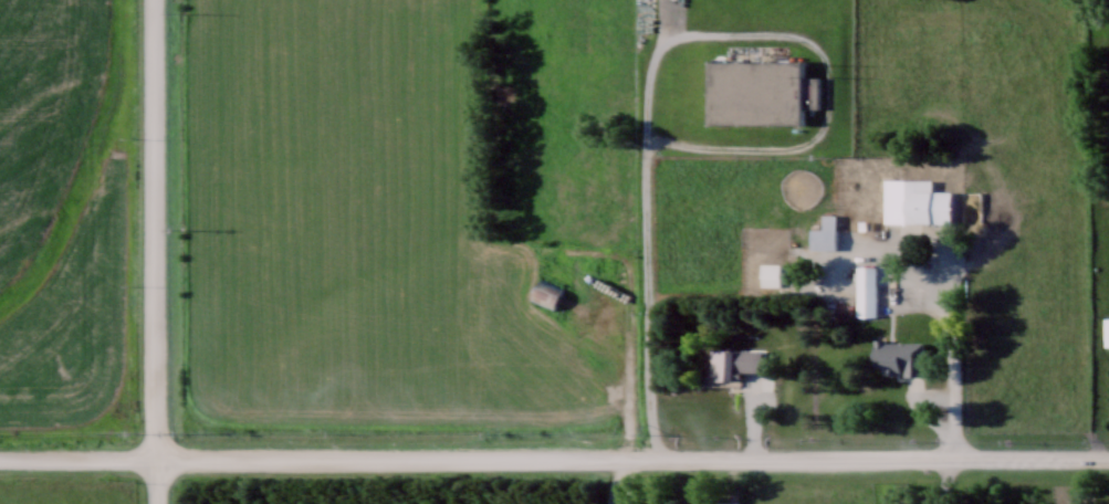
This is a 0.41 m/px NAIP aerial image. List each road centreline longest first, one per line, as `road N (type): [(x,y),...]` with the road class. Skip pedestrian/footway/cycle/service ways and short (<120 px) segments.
road 1 (residential): [(1108,458),(156,465)]
road 2 (residential): [(156,465),(156,0)]
road 3 (residential): [(0,464),(156,465)]

